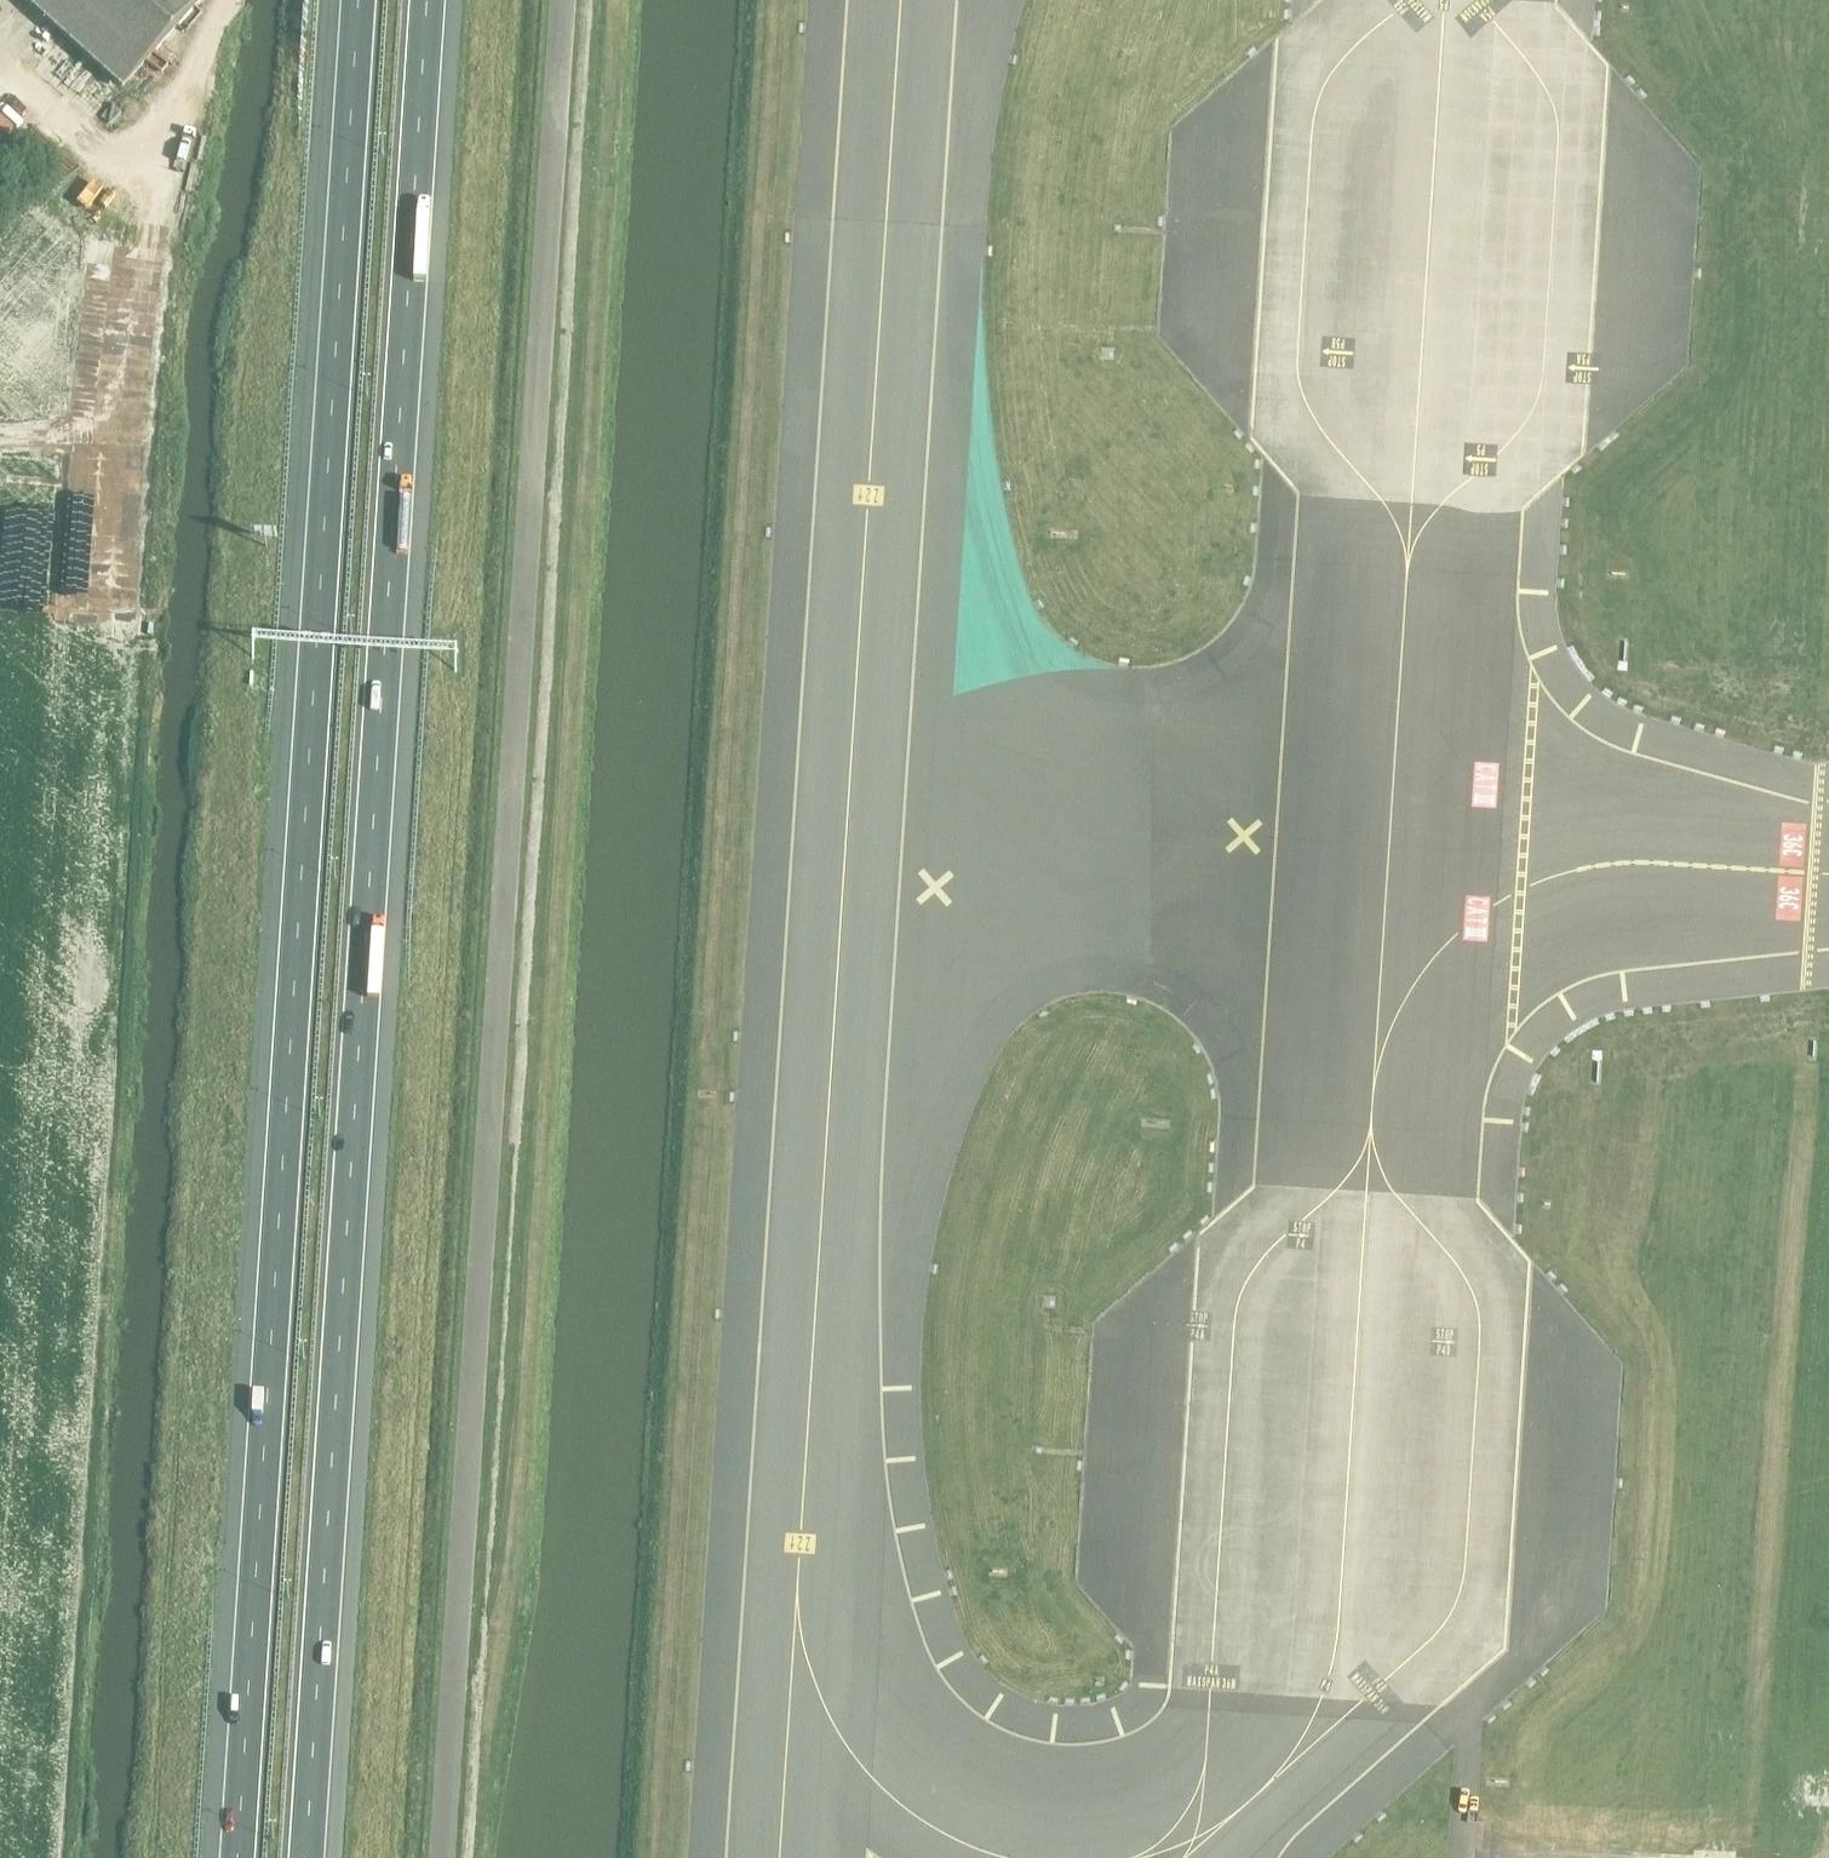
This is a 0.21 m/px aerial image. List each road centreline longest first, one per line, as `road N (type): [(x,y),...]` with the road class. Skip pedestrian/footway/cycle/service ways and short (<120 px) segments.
road 1 (motorway): [(359,0),(239,1857)]
road 2 (motorway): [(306,1857),(426,0)]

